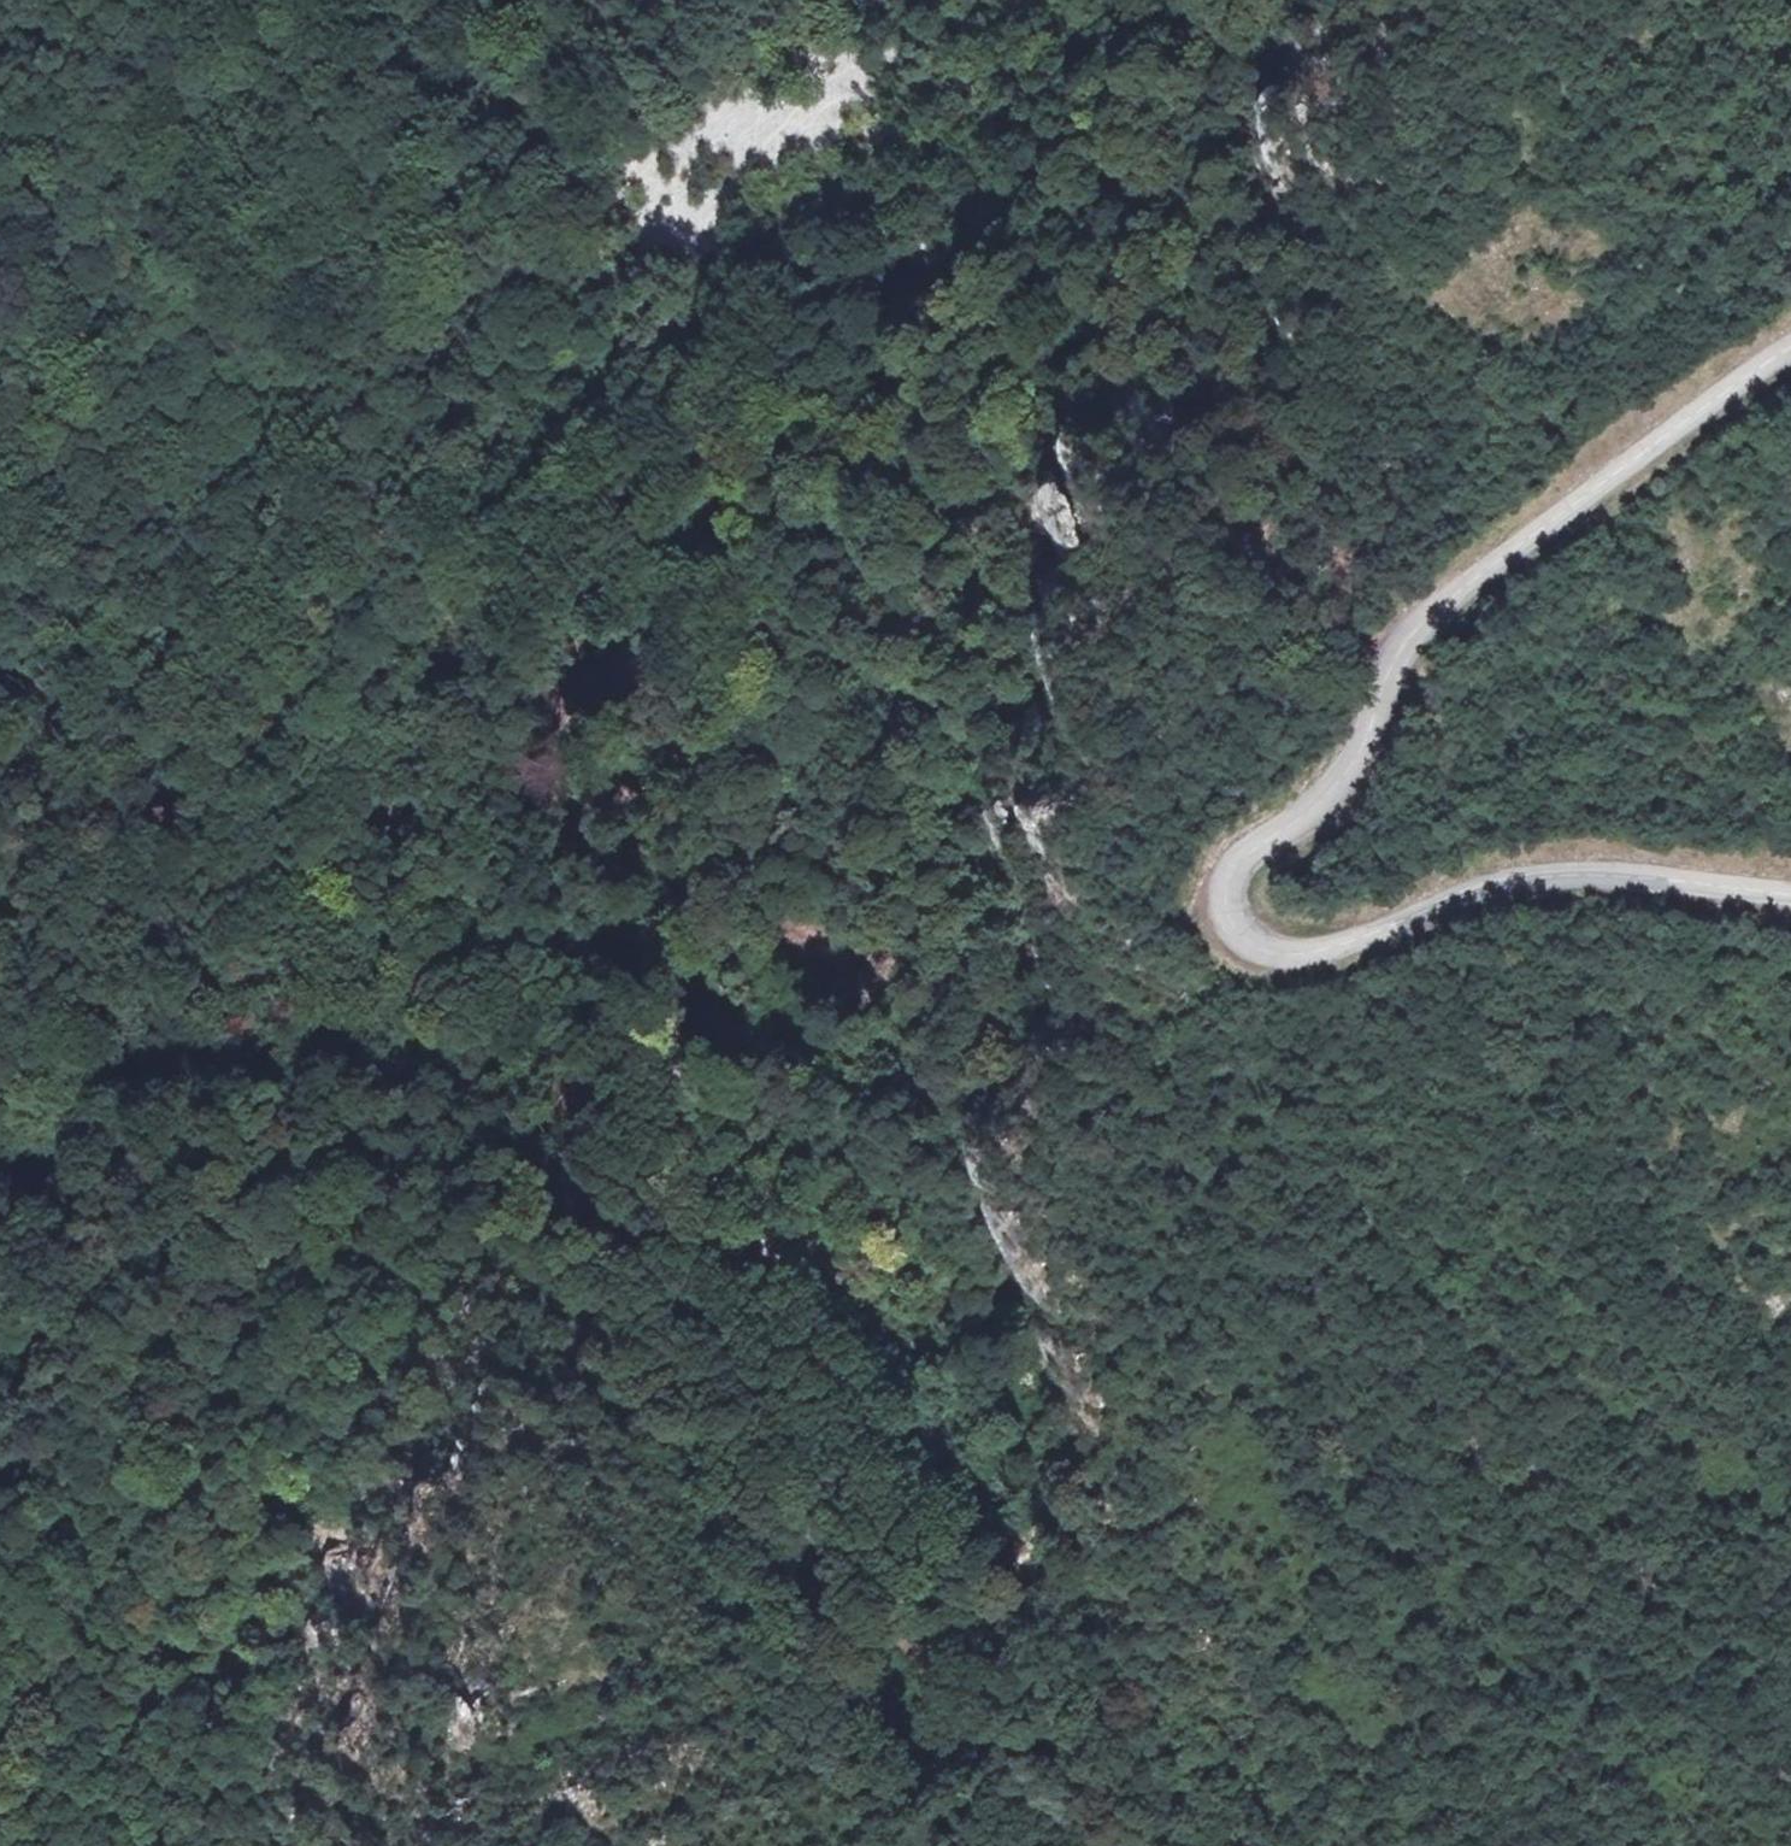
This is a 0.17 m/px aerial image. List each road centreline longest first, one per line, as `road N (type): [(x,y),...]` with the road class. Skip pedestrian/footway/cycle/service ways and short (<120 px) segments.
road 1 (tertiary): [(1790,897),(1645,880),(1526,880),(1421,909),(1257,973),(1198,966),(1168,933),(1176,892),(1305,790),(1368,654),(1391,628),(1790,344)]

